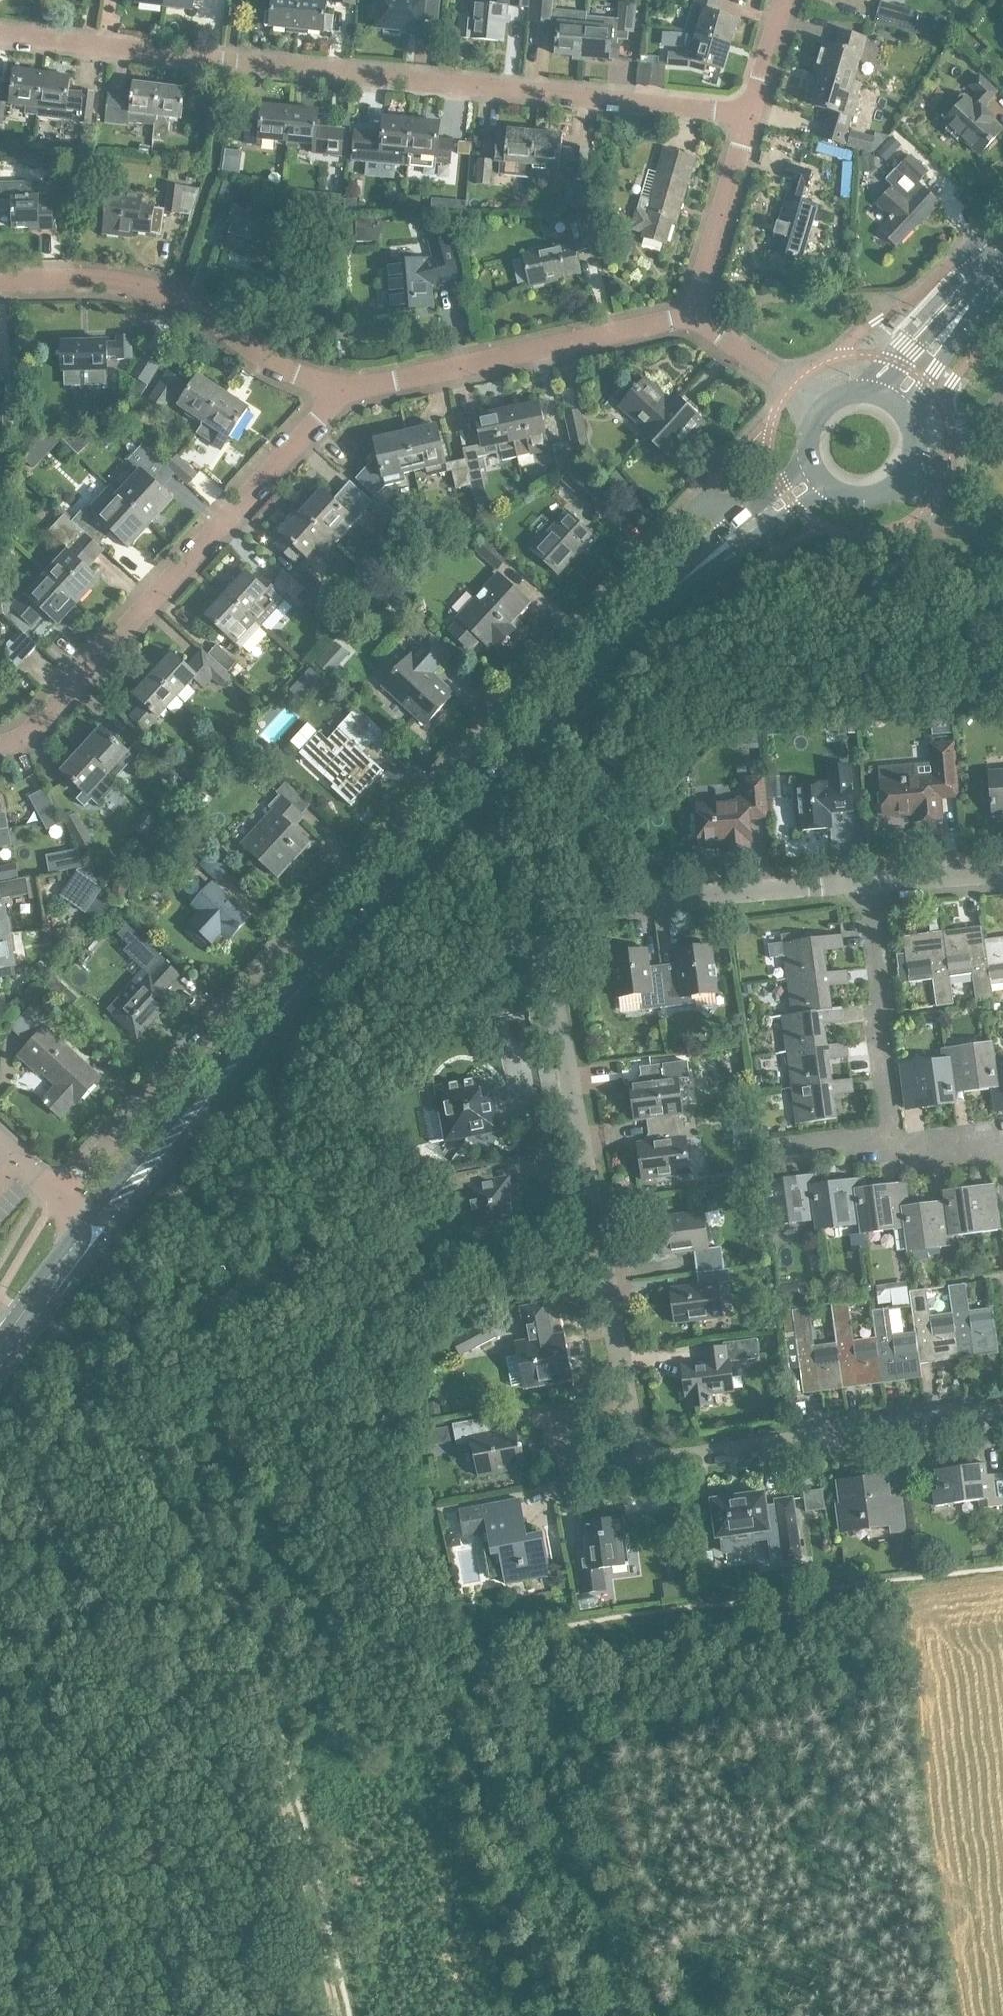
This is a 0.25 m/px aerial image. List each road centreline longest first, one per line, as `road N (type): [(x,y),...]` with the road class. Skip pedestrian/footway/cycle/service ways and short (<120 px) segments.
road 1 (residential): [(747,513),(702,500),(61,1197)]
road 2 (secondary): [(98,1236),(212,1086),(662,594)]
road 3 (residential): [(620,1385),(543,912),(875,887)]
road 4 (residential): [(746,110),(0,40)]
road 5 (residential): [(0,739),(25,733),(341,401)]
road 6 (residential): [(341,401),(175,302),(109,286),(0,286)]
road 7 (residential): [(638,1463),(1002,1417)]
road 8 (residential): [(691,314),(341,401)]
road 9 (residential): [(891,1143),(875,887)]
road 10 (residential): [(691,314),(746,110)]
road 11 (residential): [(620,1385),(574,1398),(560,1416),(574,1460),(596,1468),(638,1463)]
road 12 (secondary): [(0,1362),(98,1236)]
road 13 (secondary): [(976,289),(873,395)]
road 14 (secondary): [(906,415),(953,347),(976,289)]
road 15 (residential): [(875,887),(1002,875)]
road 16 (residential): [(791,386),(691,314)]

